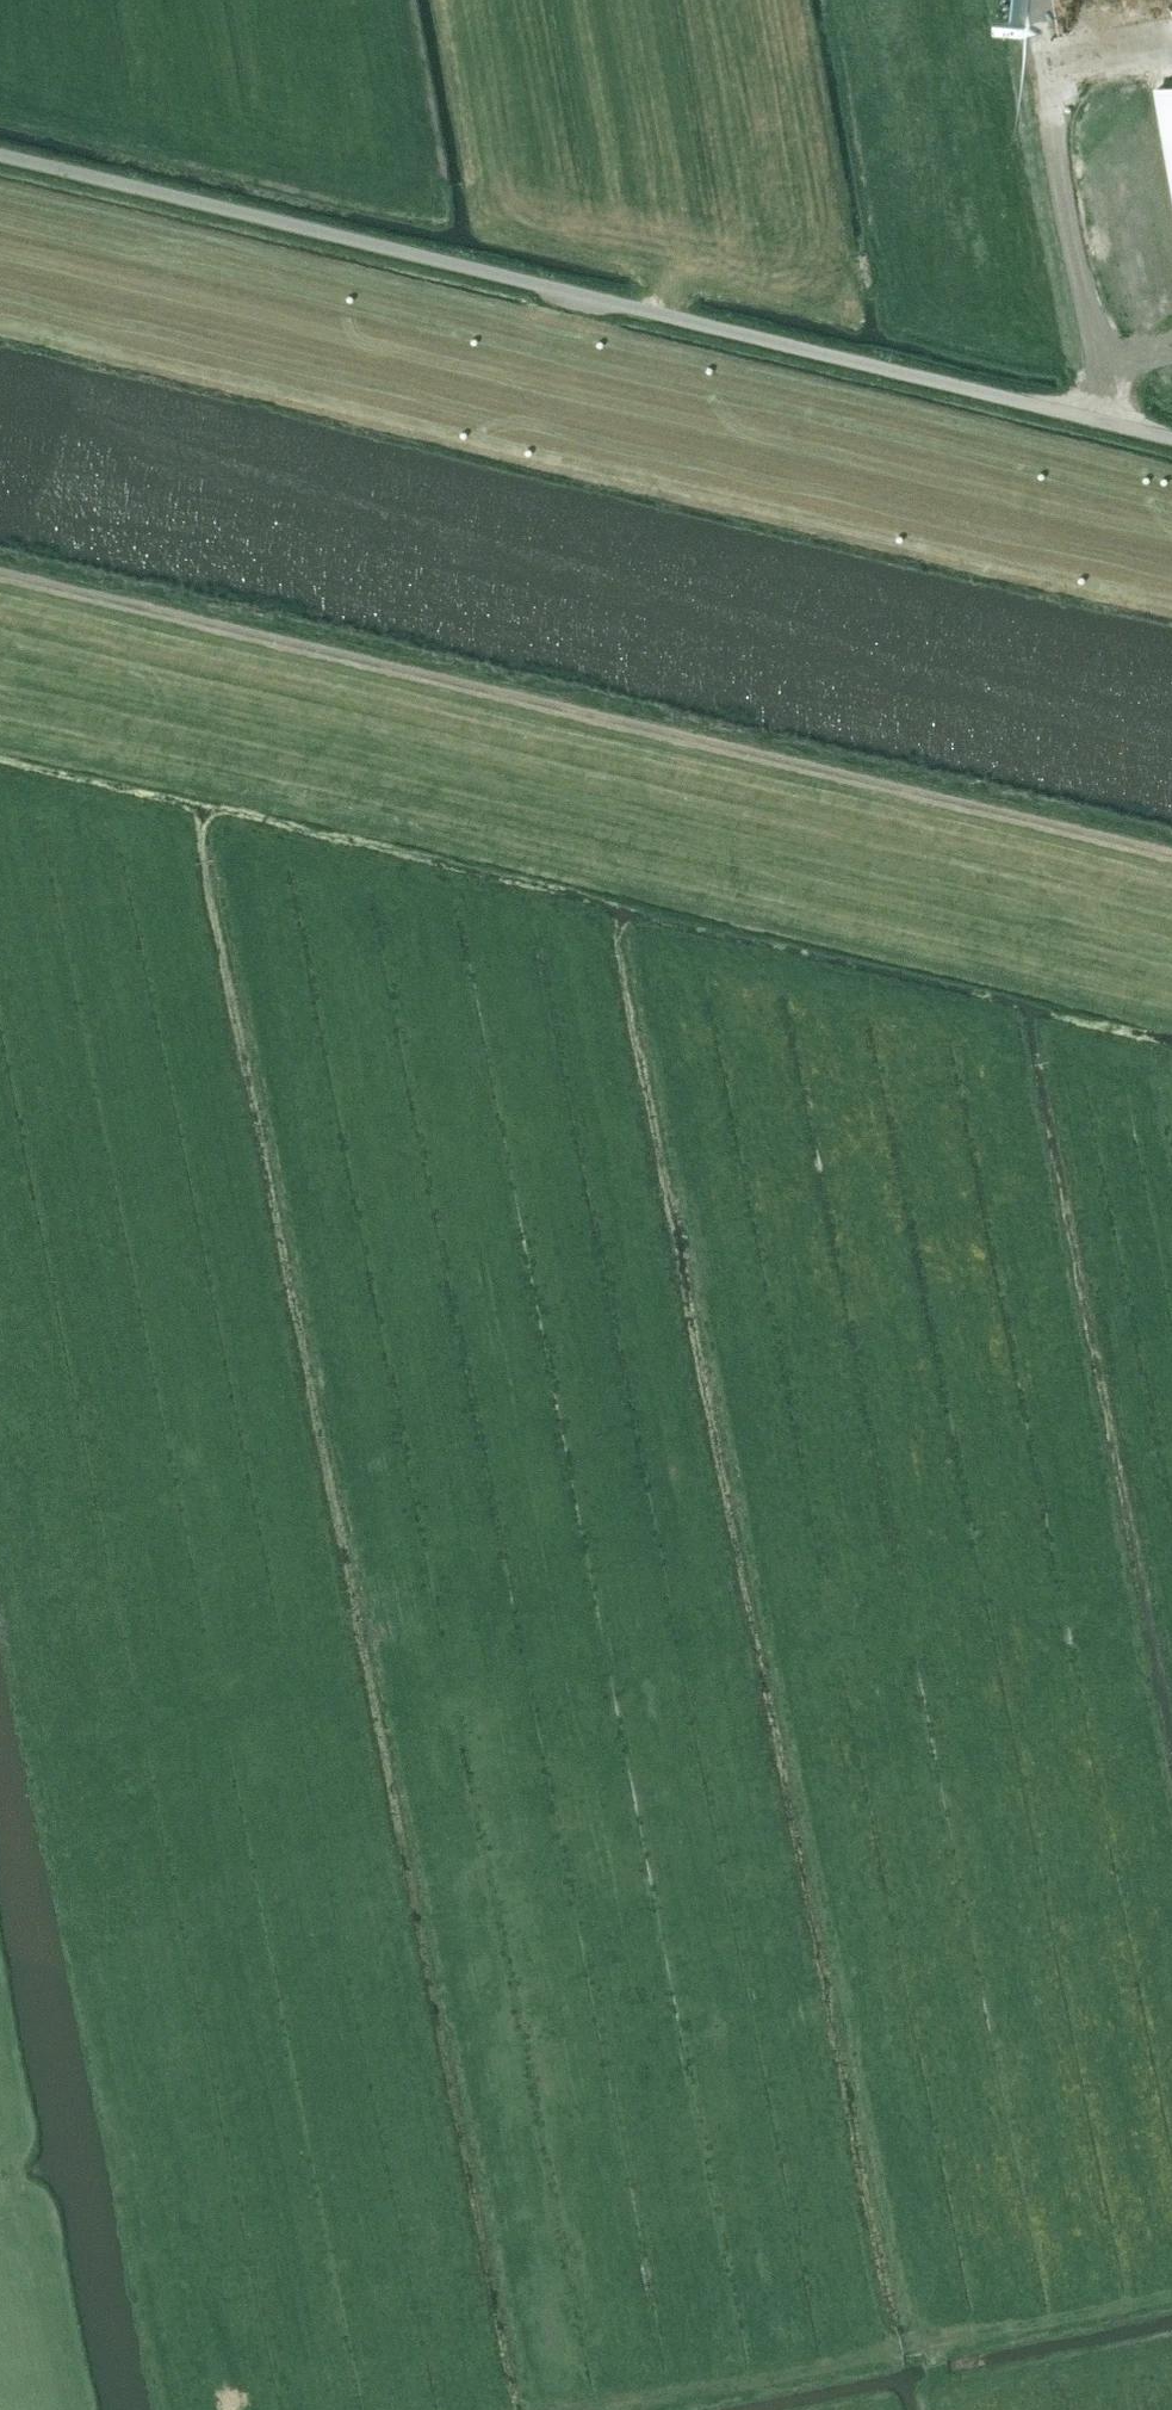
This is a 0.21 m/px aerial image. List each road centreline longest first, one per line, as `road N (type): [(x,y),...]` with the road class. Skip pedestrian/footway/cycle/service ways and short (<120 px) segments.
road 1 (unclassified): [(1171,438),(0,154)]
road 2 (track): [(1171,853),(0,571)]
road 3 (track): [(1171,51),(1042,70),(1095,384),(1084,416)]

